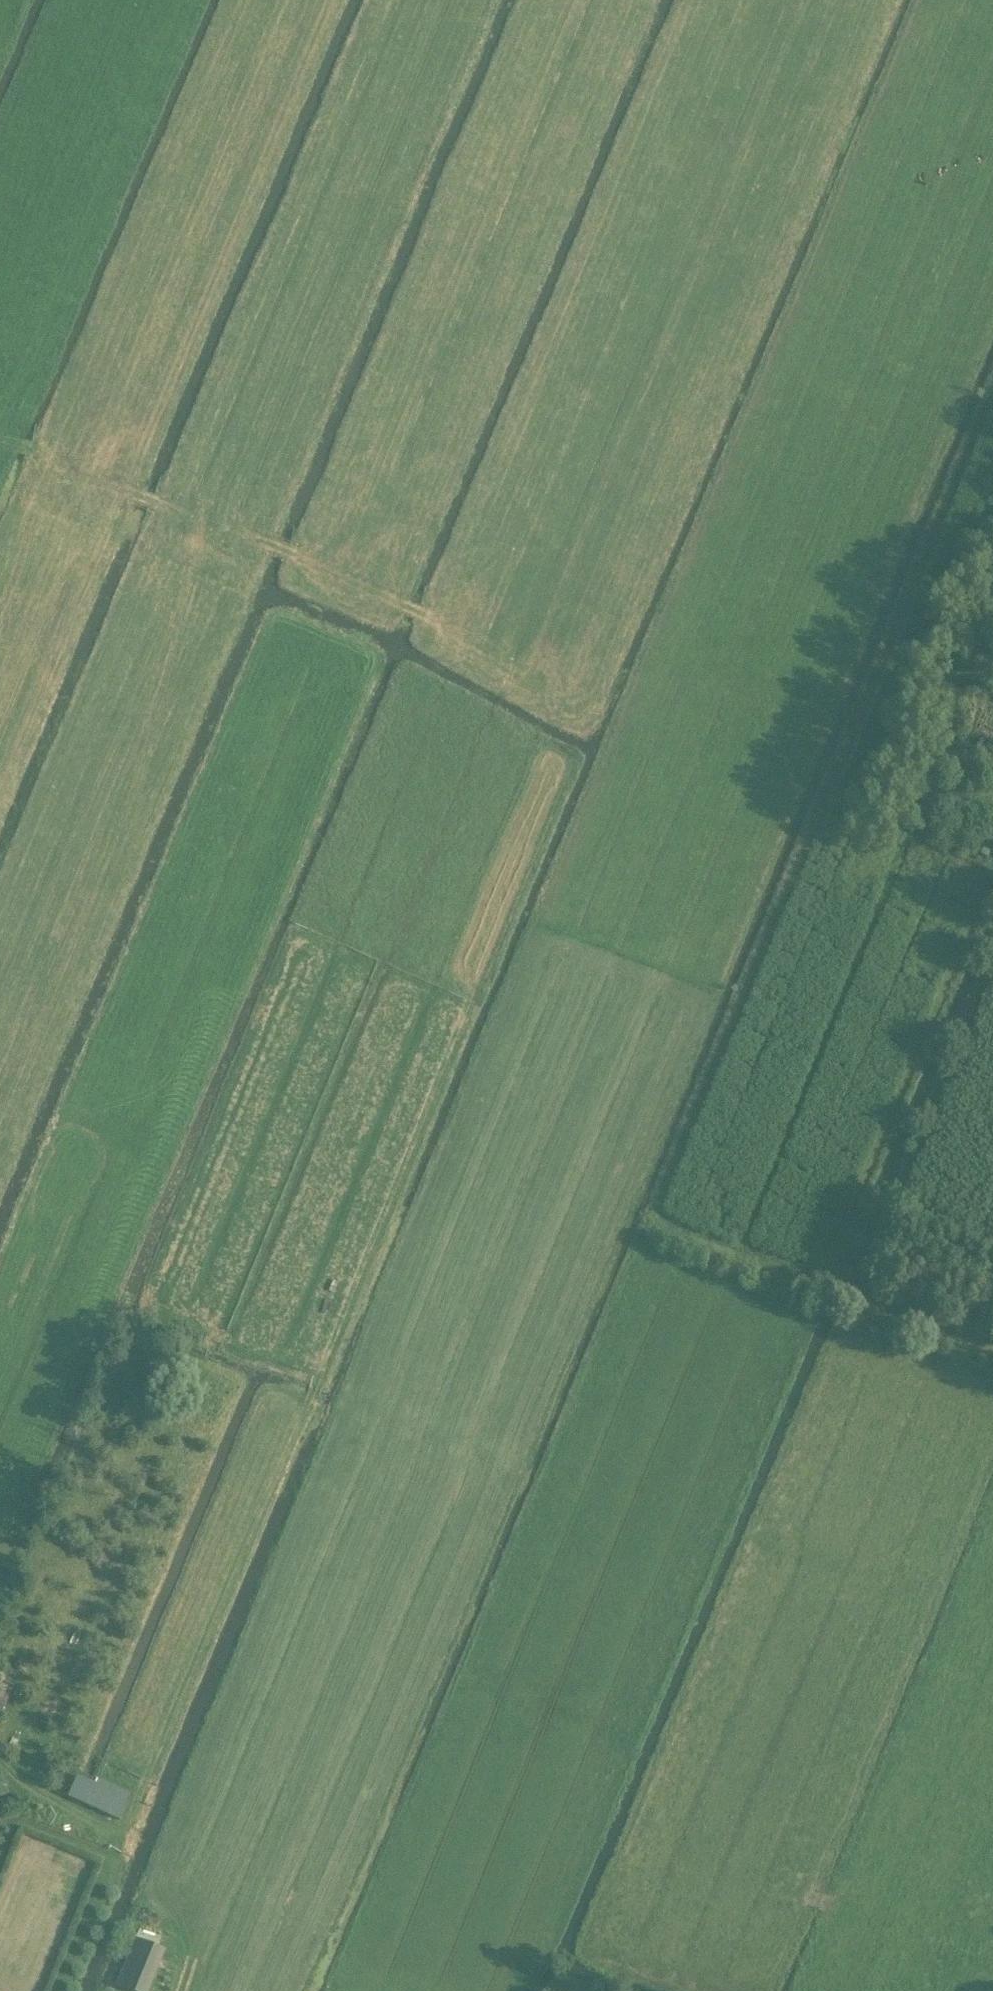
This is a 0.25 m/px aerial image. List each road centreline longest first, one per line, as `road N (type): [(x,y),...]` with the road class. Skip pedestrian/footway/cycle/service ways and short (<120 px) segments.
road 1 (track): [(992,1337),(865,1282)]

